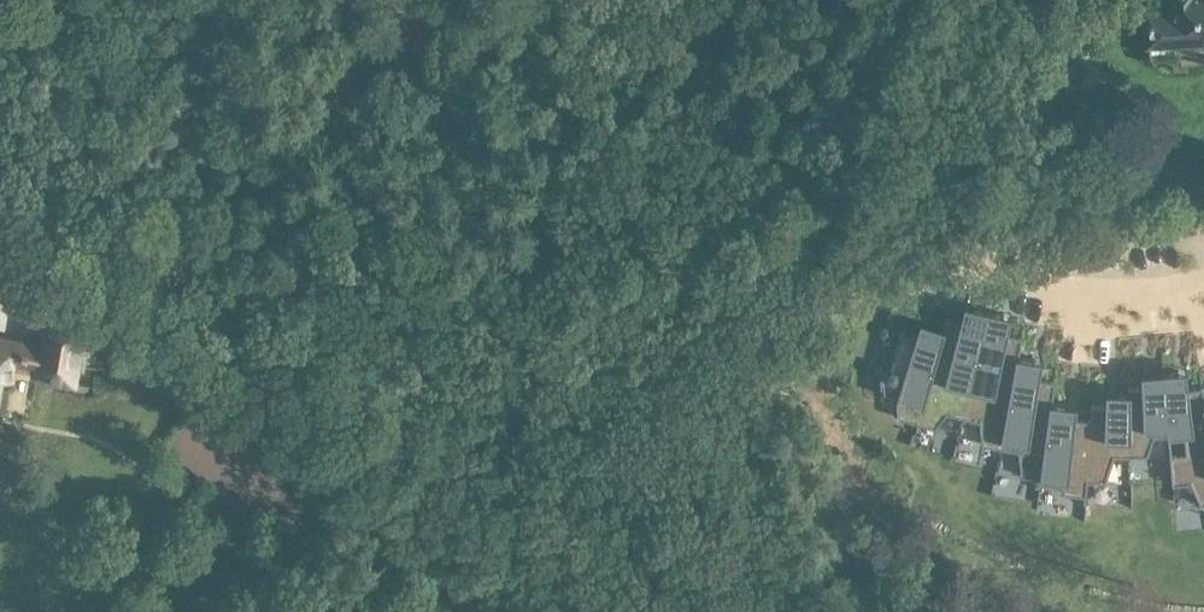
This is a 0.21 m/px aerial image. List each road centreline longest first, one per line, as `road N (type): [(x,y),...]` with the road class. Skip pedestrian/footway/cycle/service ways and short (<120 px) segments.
road 1 (unclassified): [(1028,307),(1124,310),(1203,292)]

